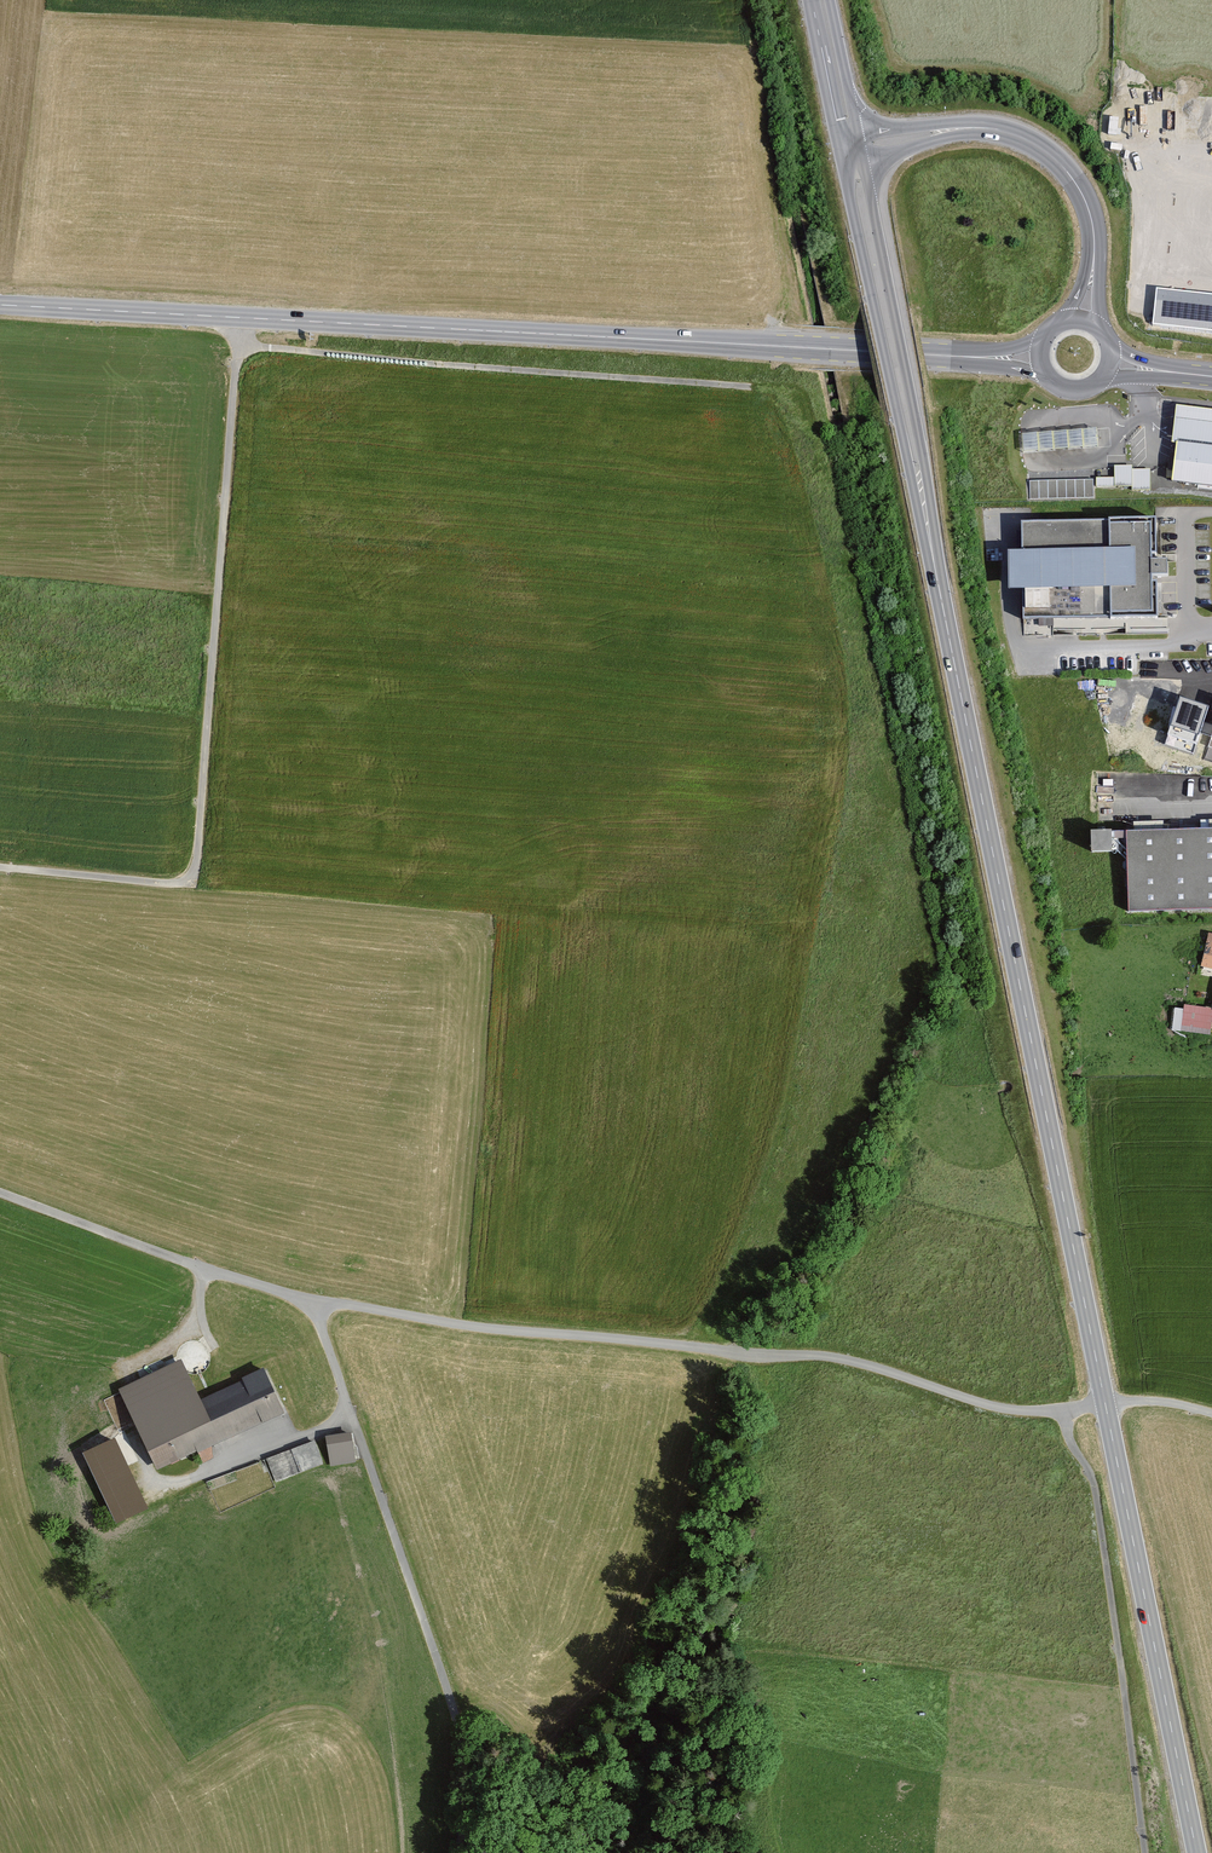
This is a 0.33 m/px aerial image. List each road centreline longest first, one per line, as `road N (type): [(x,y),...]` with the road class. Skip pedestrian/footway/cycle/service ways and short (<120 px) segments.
road 1 (primary): [(850,140),(1106,1405)]
road 2 (unclassified): [(1106,1405),(1009,1409),(820,1356),(482,1327),(313,1300),(0,1192)]
road 3 (tertiary): [(1046,354),(0,304)]
road 4 (track): [(0,867),(164,883),(185,881),(194,869),(241,317)]
road 5 (track): [(239,345),(750,387)]
road 6 (primary): [(1106,1405),(1197,1852)]
road 7 (track): [(1062,1409),(1094,1487),(1144,1852)]
road 8 (tertiary): [(850,140),(992,128),(1035,142),(1063,163),(1093,226),(1083,324)]
road 9 (track): [(1211,919),(1193,919),(1193,930),(1144,955),(1149,1071),(1070,1074),(986,1091)]
road 10 (primary): [(820,0),(850,140)]

